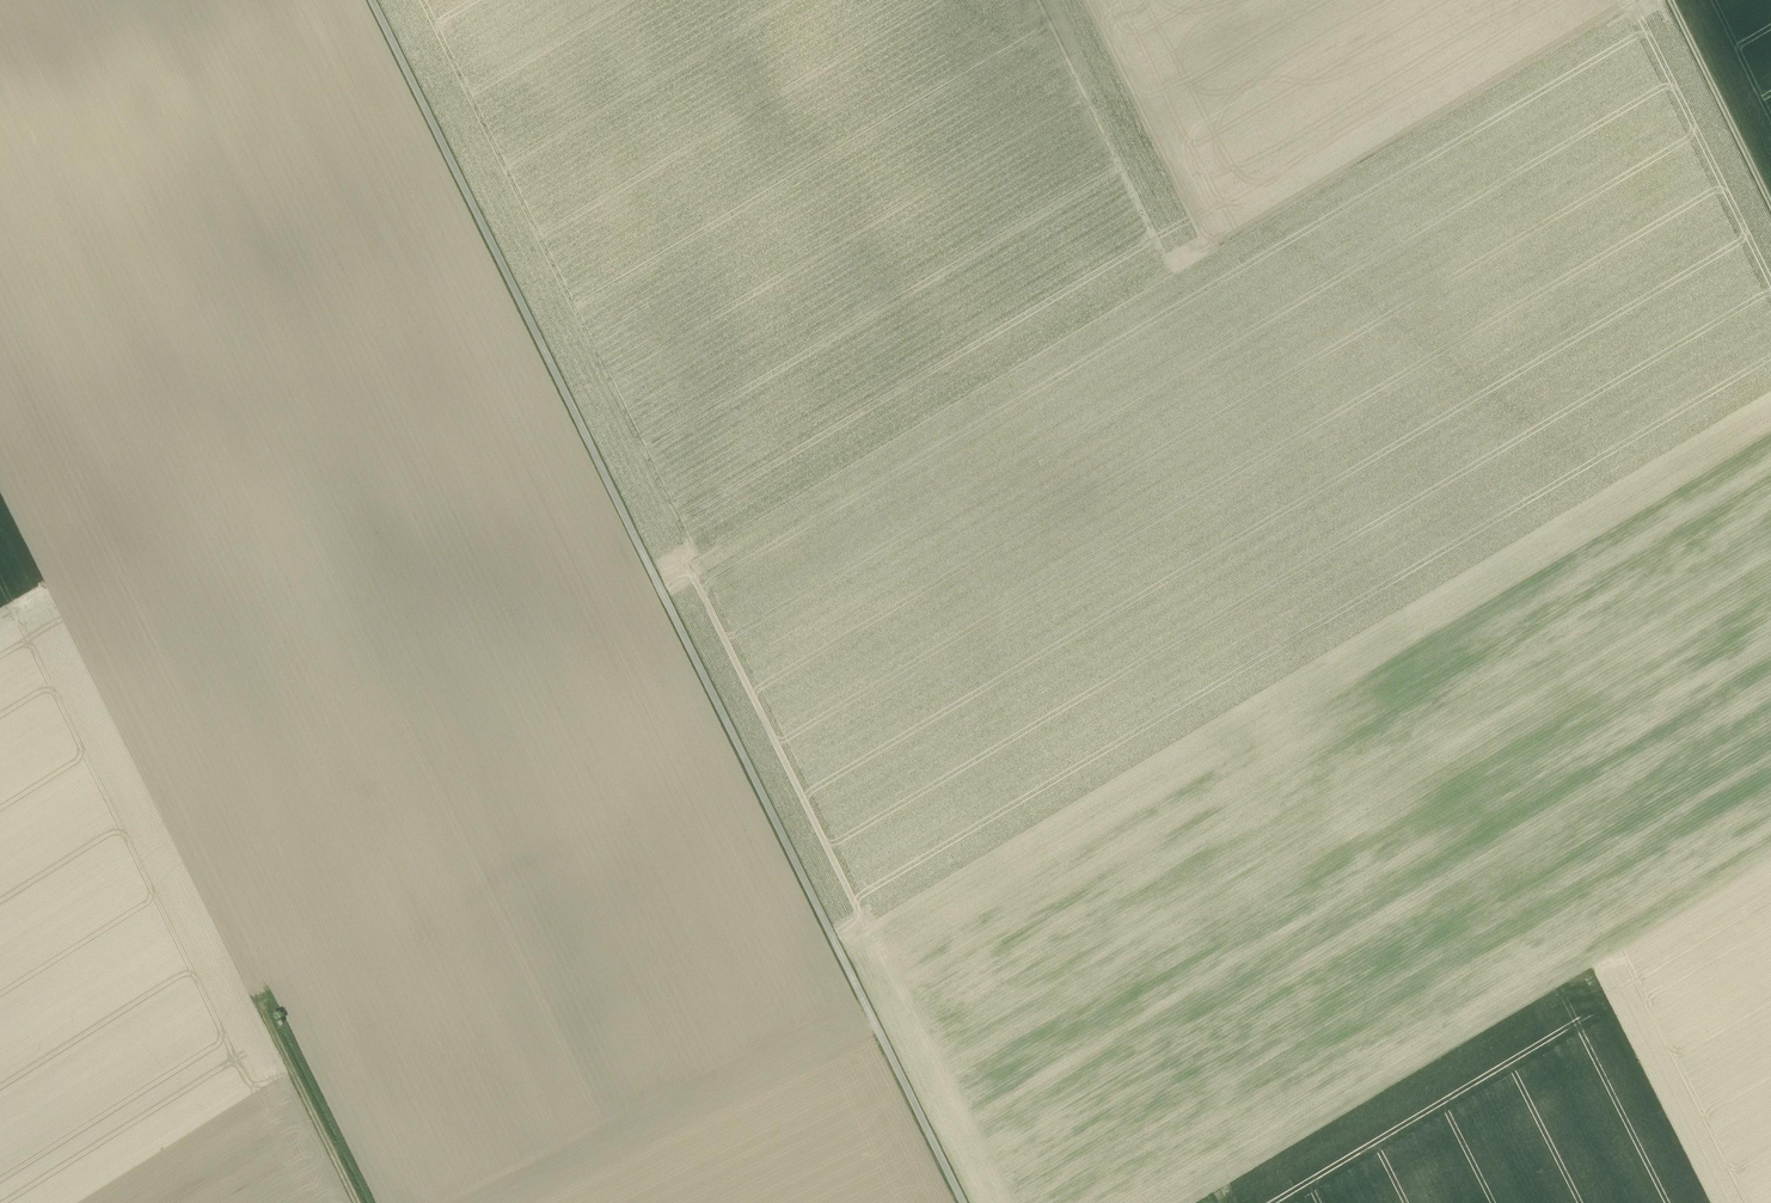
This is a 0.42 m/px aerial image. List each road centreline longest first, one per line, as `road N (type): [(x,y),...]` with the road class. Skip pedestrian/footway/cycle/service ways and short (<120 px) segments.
road 1 (track): [(372,0),(963,1202)]
road 2 (track): [(1770,208),(1669,0)]
road 3 (track): [(357,1202),(256,996)]

